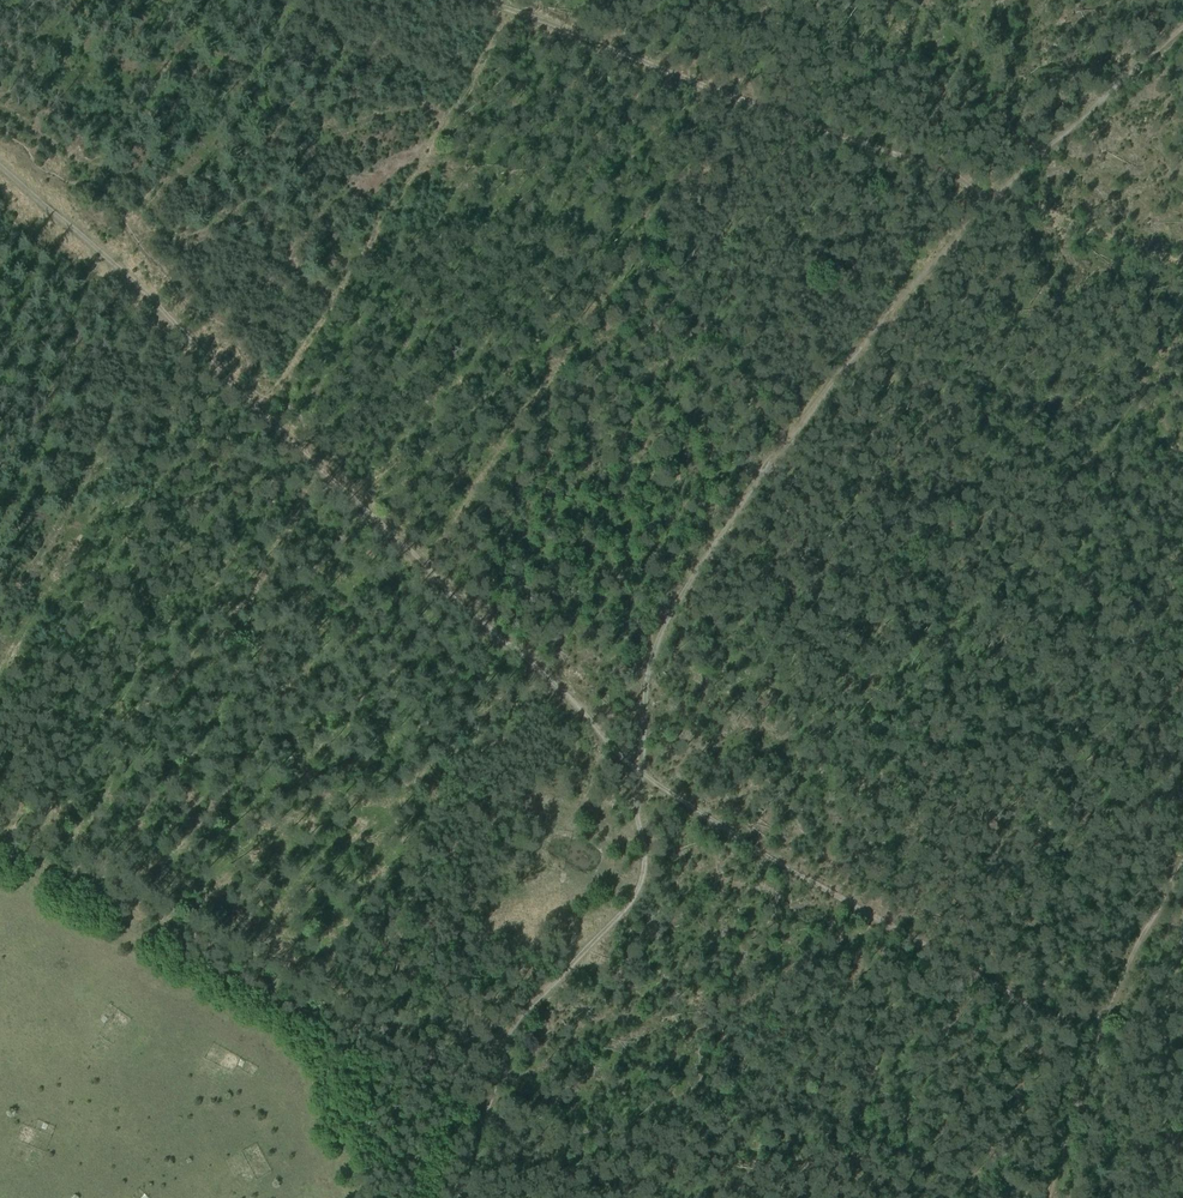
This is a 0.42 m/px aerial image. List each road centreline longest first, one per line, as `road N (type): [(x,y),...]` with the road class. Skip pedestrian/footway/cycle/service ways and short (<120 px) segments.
road 1 (track): [(453,1197),(518,1022),(636,893),(645,869),(635,812),(651,667),(690,575),(827,387),(993,197)]
road 2 (track): [(308,444),(646,779),(1030,1006),(1103,1025)]
road 3 (track): [(482,0),(993,197)]
road 4 (track): [(0,159),(308,444)]
road 5 (track): [(1046,1197),(1103,1025)]
road 6 (track): [(1103,1025),(1182,867)]

